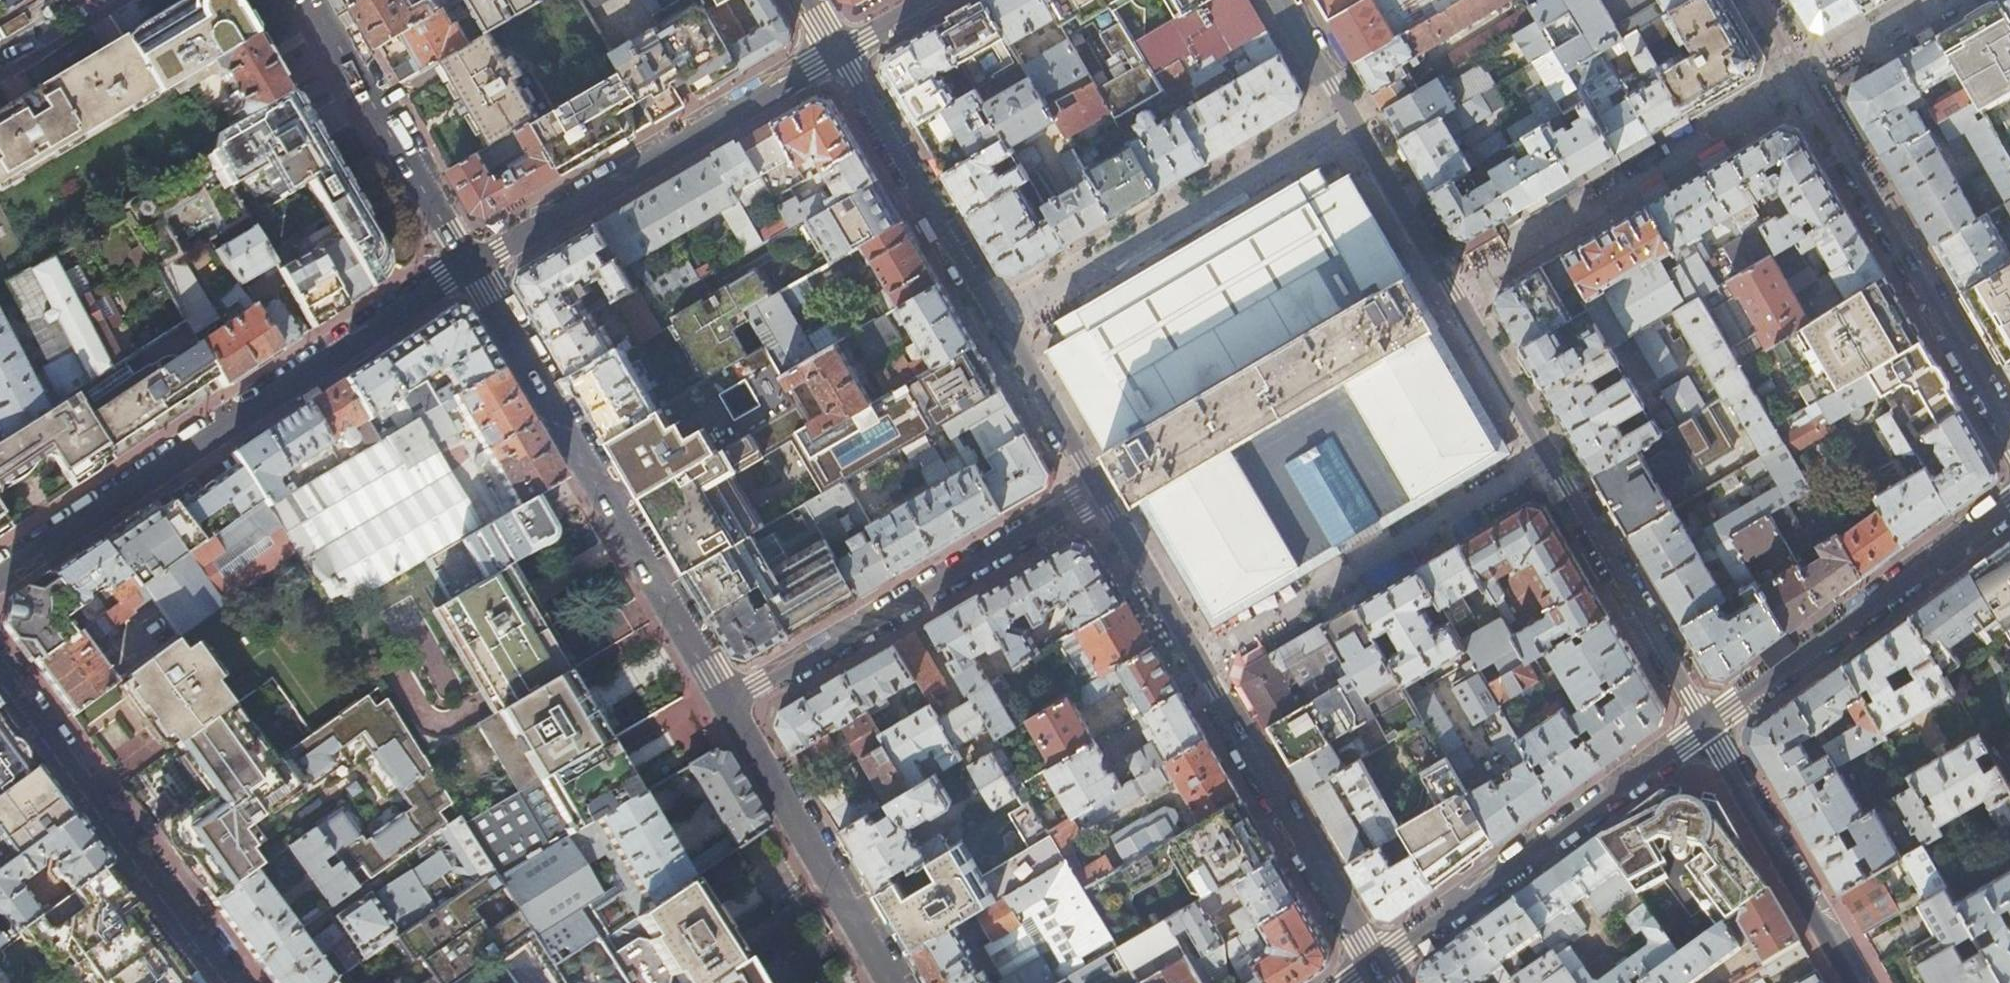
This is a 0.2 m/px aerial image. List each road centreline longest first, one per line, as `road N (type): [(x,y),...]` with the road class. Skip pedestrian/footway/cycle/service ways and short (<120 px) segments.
road 1 (residential): [(1707,728),(1348,121)]
road 2 (residential): [(0,575),(471,265)]
road 3 (residential): [(1099,493),(1374,968)]
road 4 (secondary): [(471,265),(728,705)]
road 5 (residential): [(1758,0),(2009,435)]
road 6 (residential): [(1099,493),(728,705)]
road 7 (residential): [(471,265),(838,52)]
road 8 (residential): [(1707,728),(1374,968)]
road 9 (residential): [(1348,121),(999,322)]
road 10 (residential): [(0,678),(228,982)]
road 11 (residential): [(2009,505),(1707,728)]
road 12 (secondary): [(728,705),(891,982)]
road 13 (residential): [(838,52),(999,322)]
road 14 (secondary): [(313,0),(471,265)]
road 15 (residential): [(1859,982),(1707,728)]
road 16 (residential): [(999,322),(1099,493)]
road 17 (residential): [(1348,121),(1278,0)]

